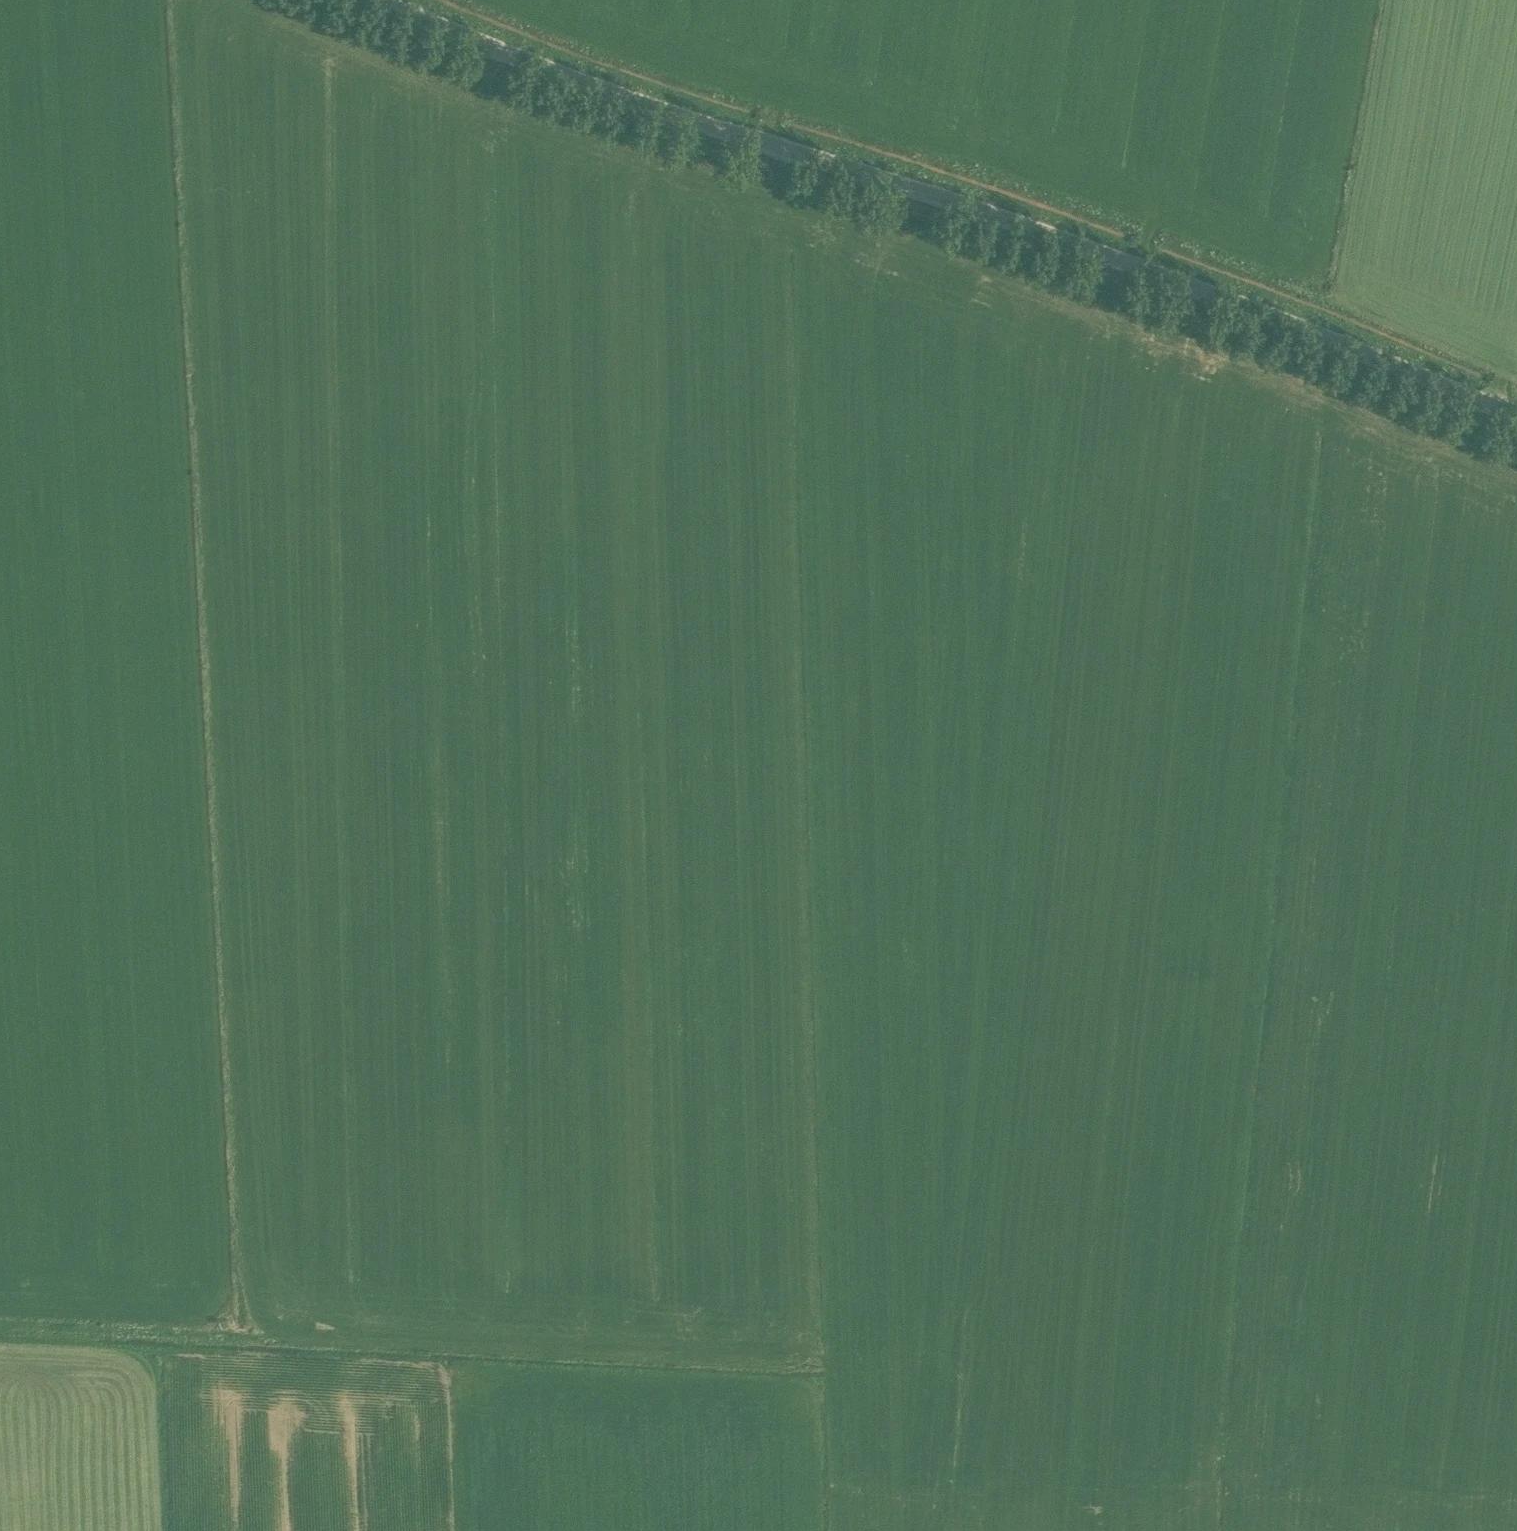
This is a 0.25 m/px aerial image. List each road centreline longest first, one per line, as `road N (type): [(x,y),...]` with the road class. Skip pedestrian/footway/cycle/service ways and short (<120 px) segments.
road 1 (unclassified): [(1516,413),(1242,298),(980,205),(787,150),(386,0)]

